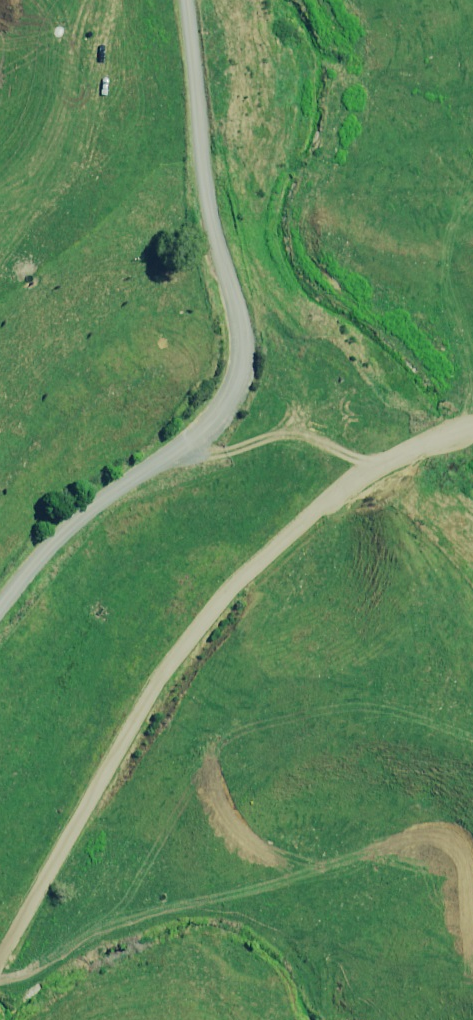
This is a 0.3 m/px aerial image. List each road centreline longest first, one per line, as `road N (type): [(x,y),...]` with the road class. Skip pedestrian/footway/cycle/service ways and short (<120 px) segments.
road 1 (track): [(0,957),(162,671),(212,610),(365,469),(472,423)]
road 2 (unclassified): [(0,608),(54,539),(215,415),(238,377),(239,331),(203,176),(182,0)]
road 3 (track): [(167,457),(215,458),(276,433),(303,434),(365,469)]

